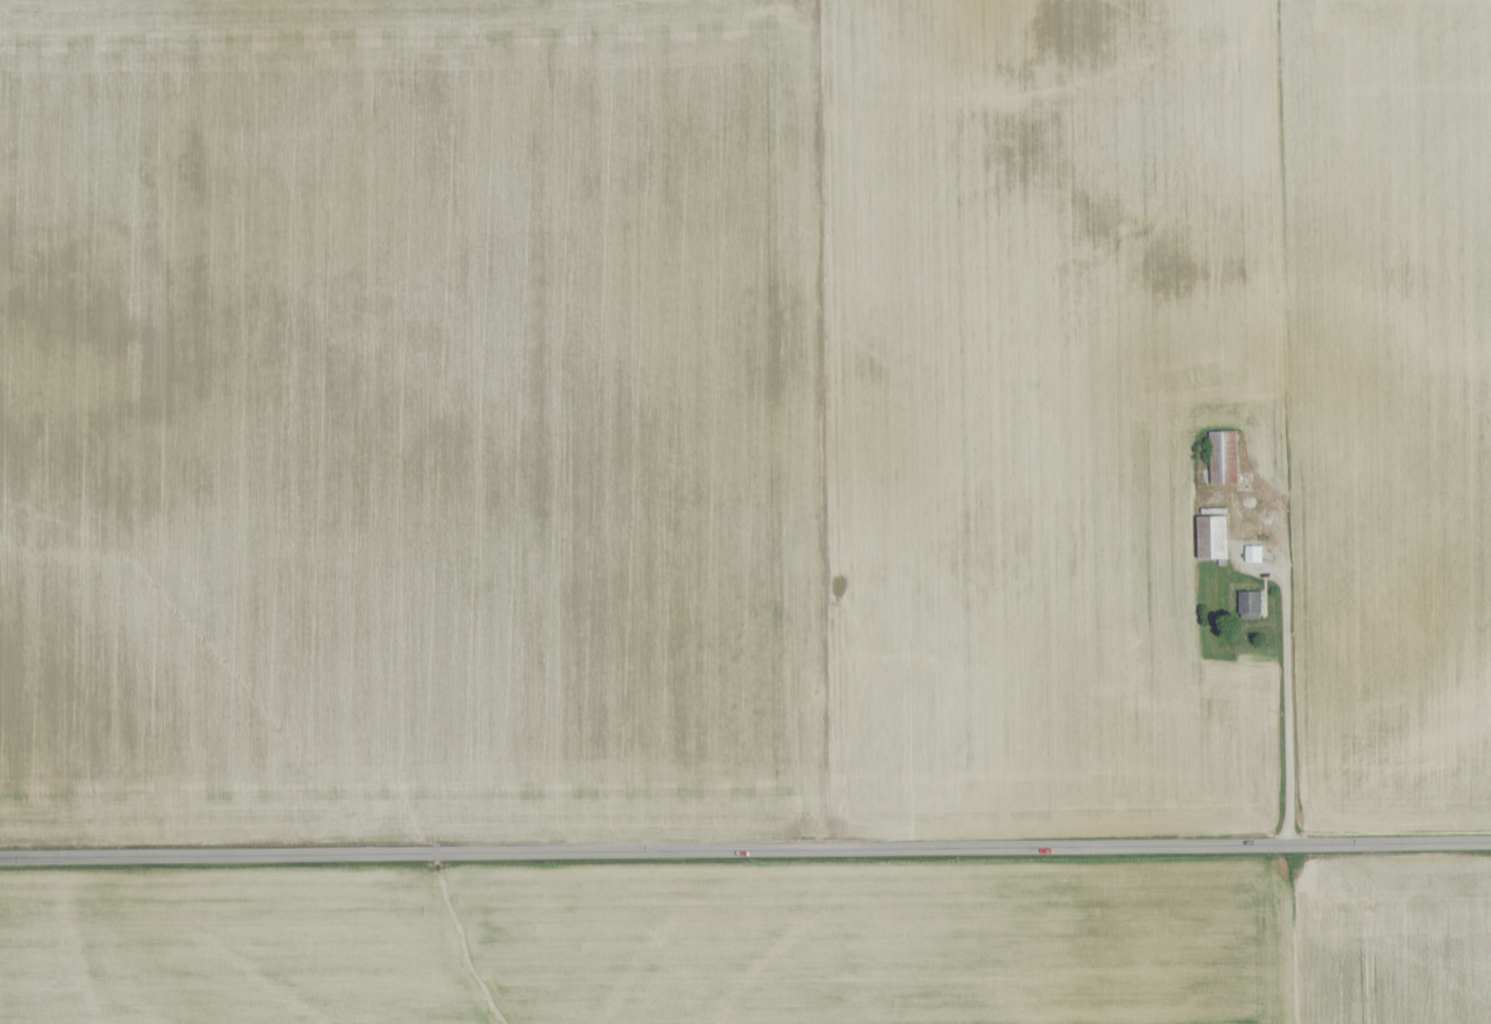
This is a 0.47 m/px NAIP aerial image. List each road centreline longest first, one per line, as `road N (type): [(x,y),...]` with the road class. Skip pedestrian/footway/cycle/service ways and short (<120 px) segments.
road 1 (tertiary): [(1490,849),(0,863)]

